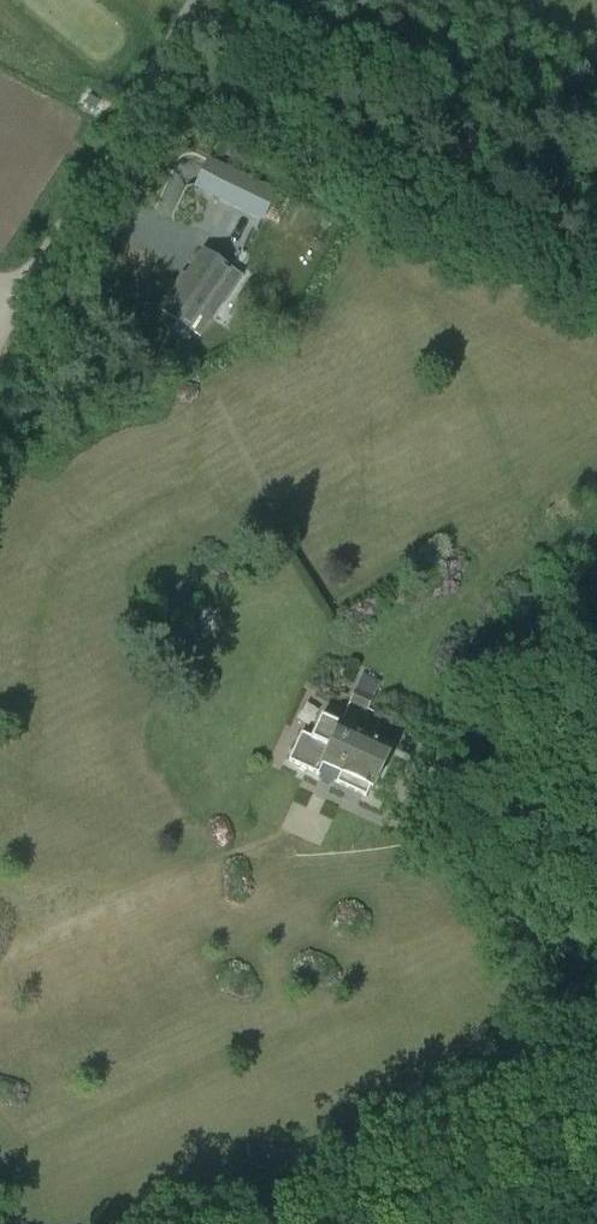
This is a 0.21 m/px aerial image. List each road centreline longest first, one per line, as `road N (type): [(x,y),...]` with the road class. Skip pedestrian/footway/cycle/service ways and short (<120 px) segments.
road 1 (unclassified): [(18,297),(193,0)]

